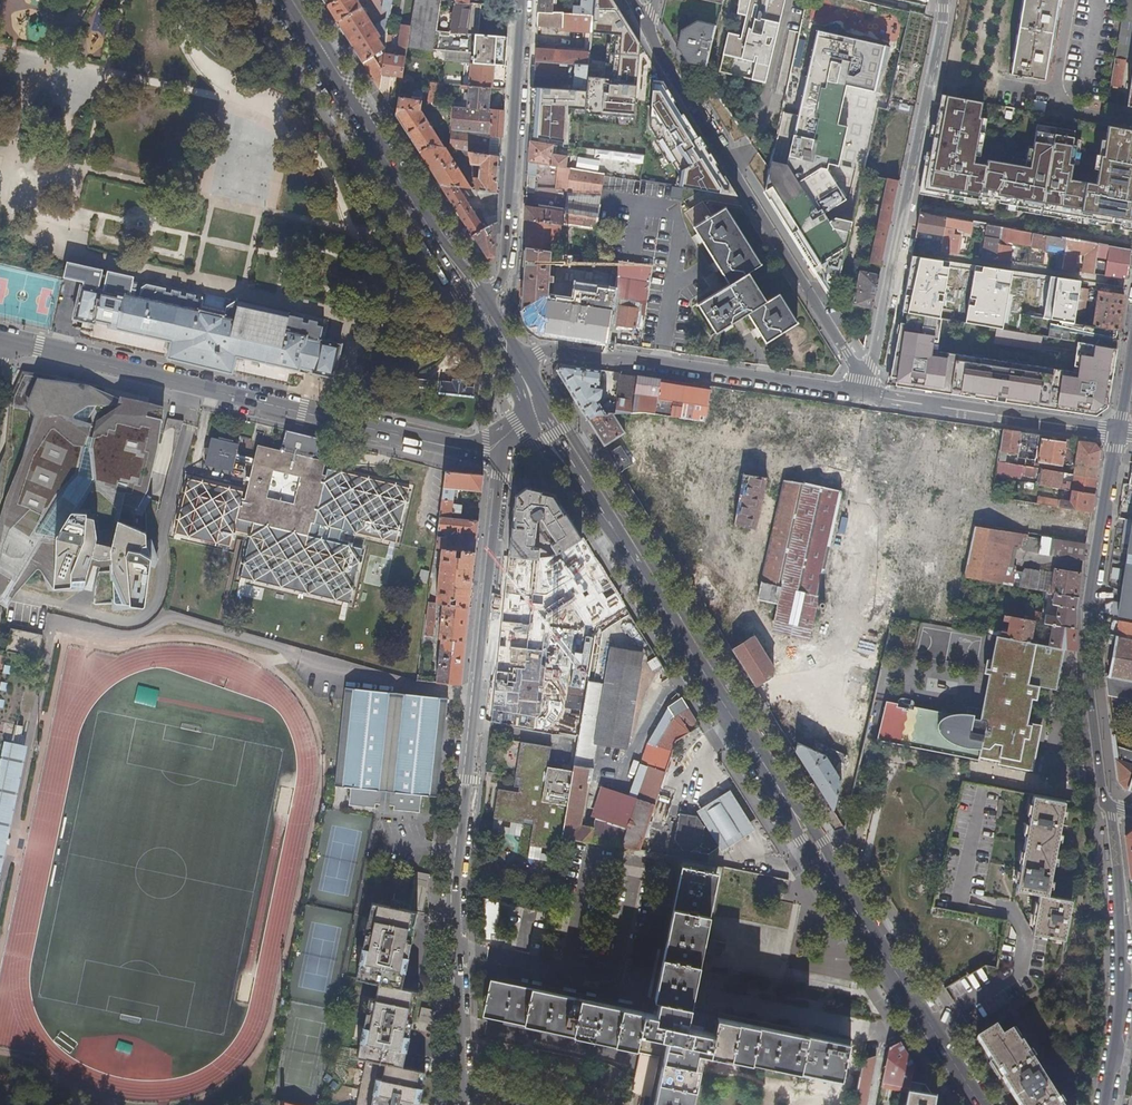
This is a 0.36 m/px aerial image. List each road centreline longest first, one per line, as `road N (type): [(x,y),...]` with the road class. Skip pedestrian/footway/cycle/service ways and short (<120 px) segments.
road 1 (secondary): [(537,415),(977,1104)]
road 2 (residential): [(503,441),(456,885),(464,1104)]
road 3 (residential): [(0,343),(462,449),(503,441)]
road 4 (residential): [(863,381),(646,30)]
road 5 (residential): [(945,0),(863,381)]
road 6 (residential): [(526,395),(545,355),(581,355),(878,404)]
road 7 (residential): [(1119,433),(1092,598),(1105,803)]
road 8 (secondary): [(281,0),(476,307)]
road 9 (residential): [(522,0),(504,274),(476,307)]
road 10 (residential): [(1105,803),(1122,976),(1109,1104)]
road 11 (residential): [(878,404),(1119,433)]

